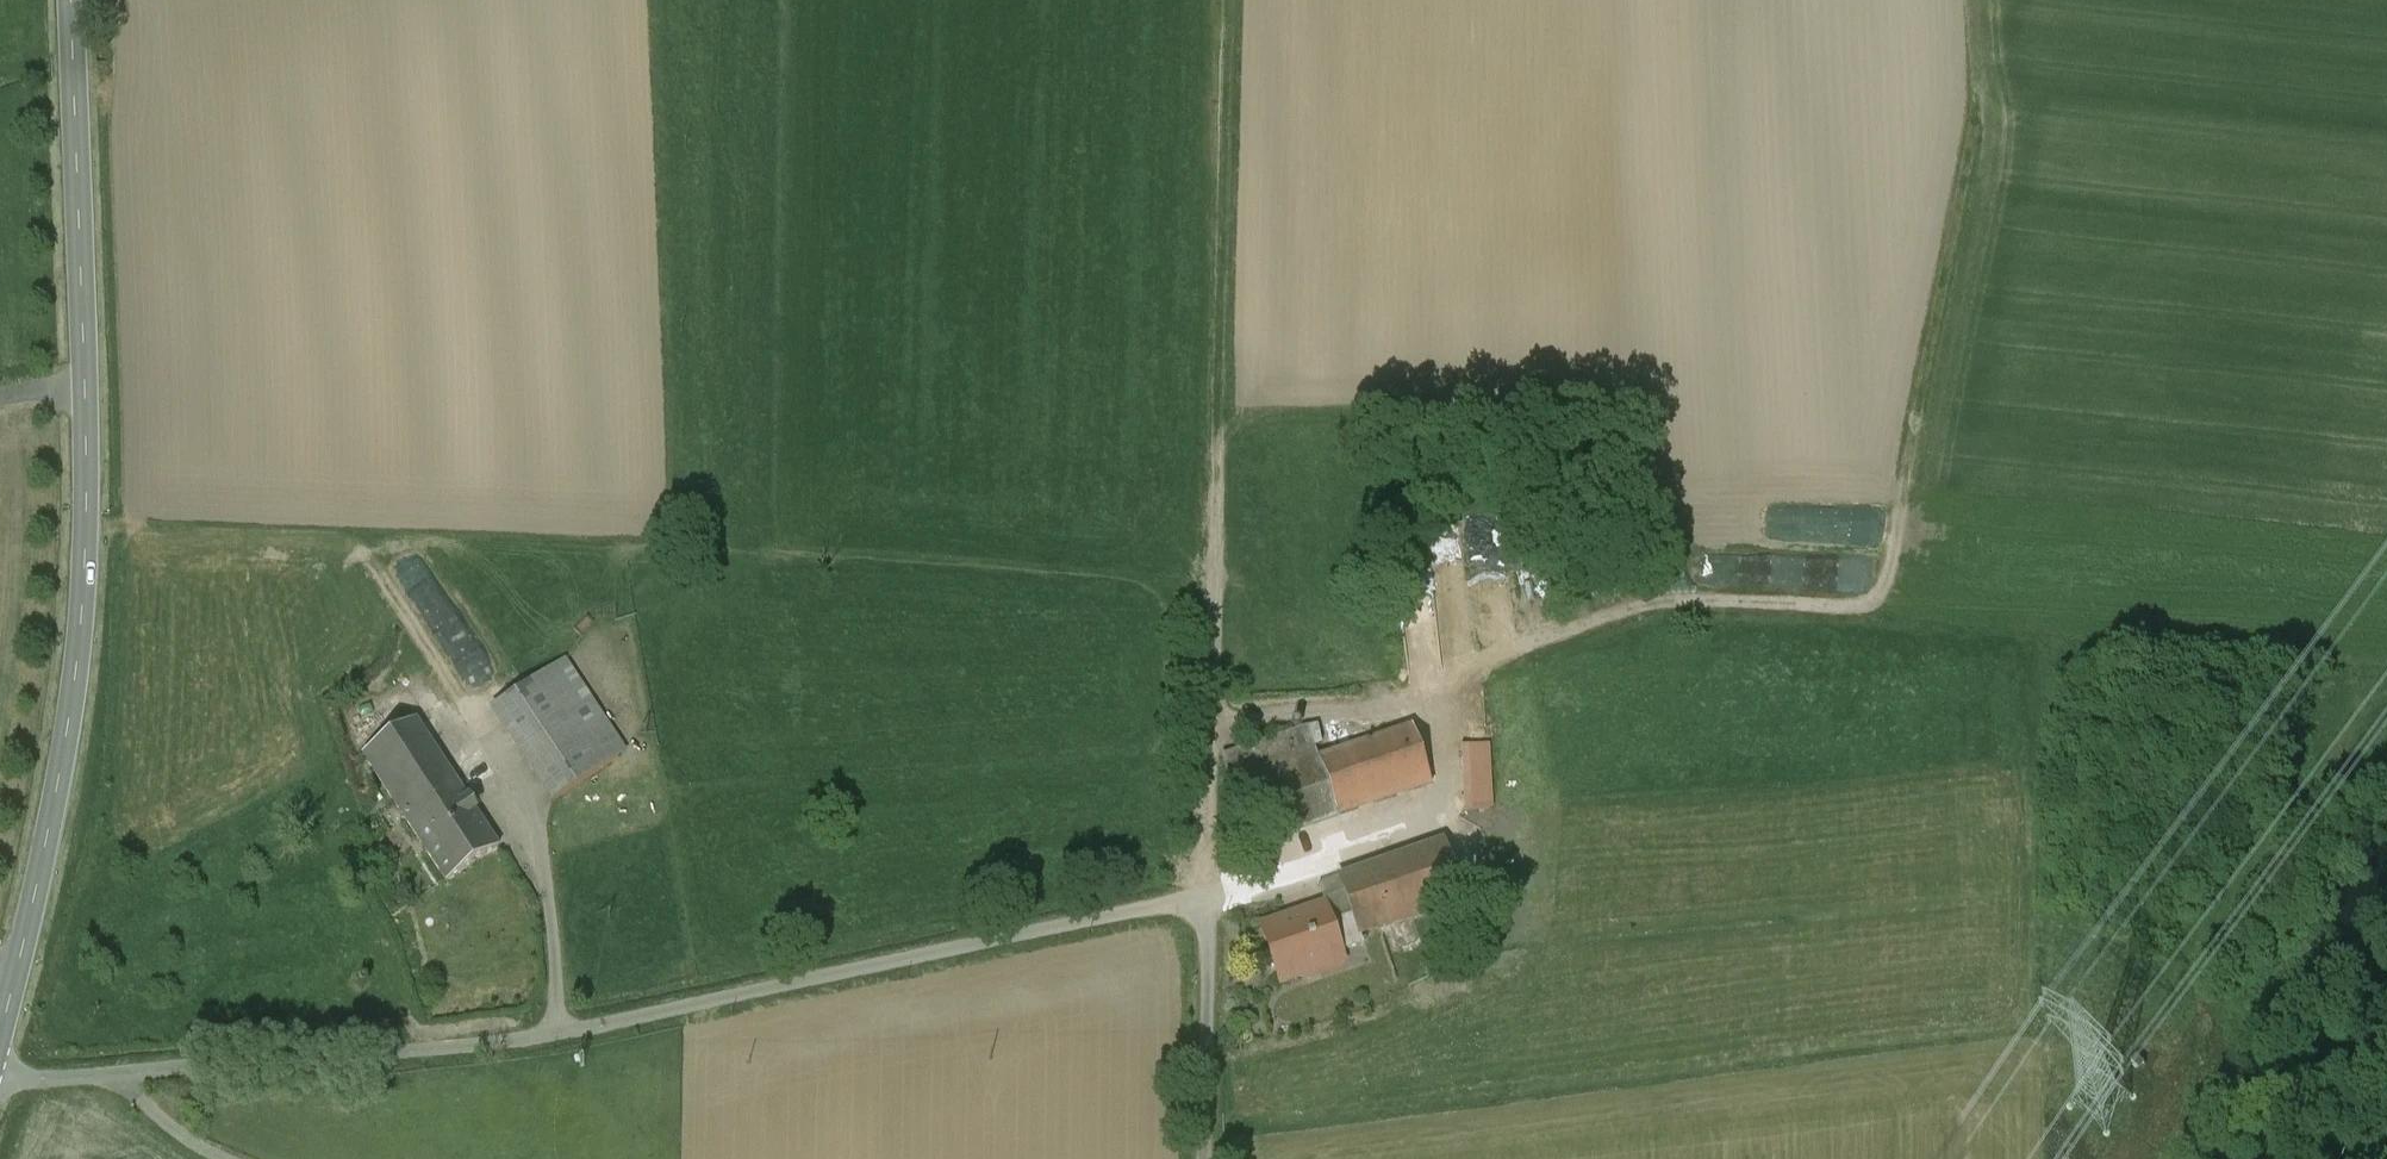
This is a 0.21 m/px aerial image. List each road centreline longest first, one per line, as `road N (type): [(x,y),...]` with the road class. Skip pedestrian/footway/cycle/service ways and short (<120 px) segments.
road 1 (unclassified): [(1210,1158),(1214,925),(1189,899),(1171,896),(683,1005),(422,1051),(0,1079)]
road 2 (tertiary): [(70,0),(87,508),(82,613),(45,851),(0,1037)]

